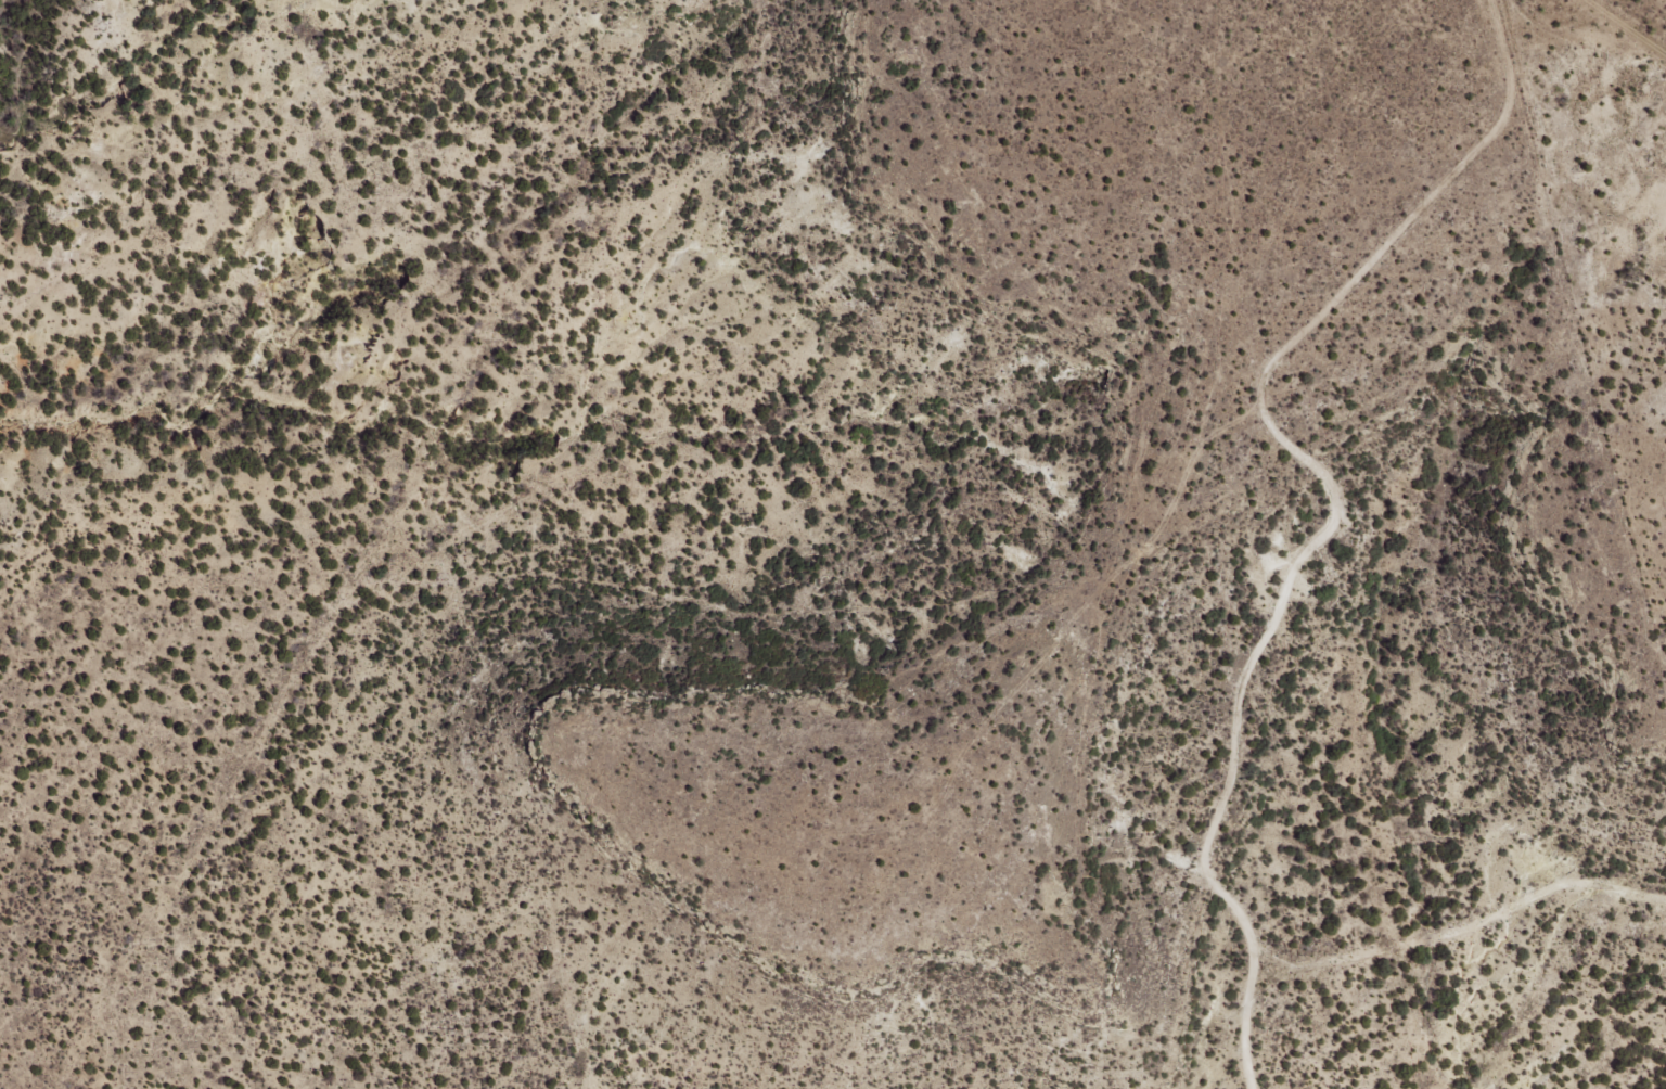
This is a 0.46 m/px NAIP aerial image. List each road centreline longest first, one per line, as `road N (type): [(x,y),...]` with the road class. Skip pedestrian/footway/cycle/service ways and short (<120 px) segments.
road 1 (track): [(1665,78),(1561,0)]

